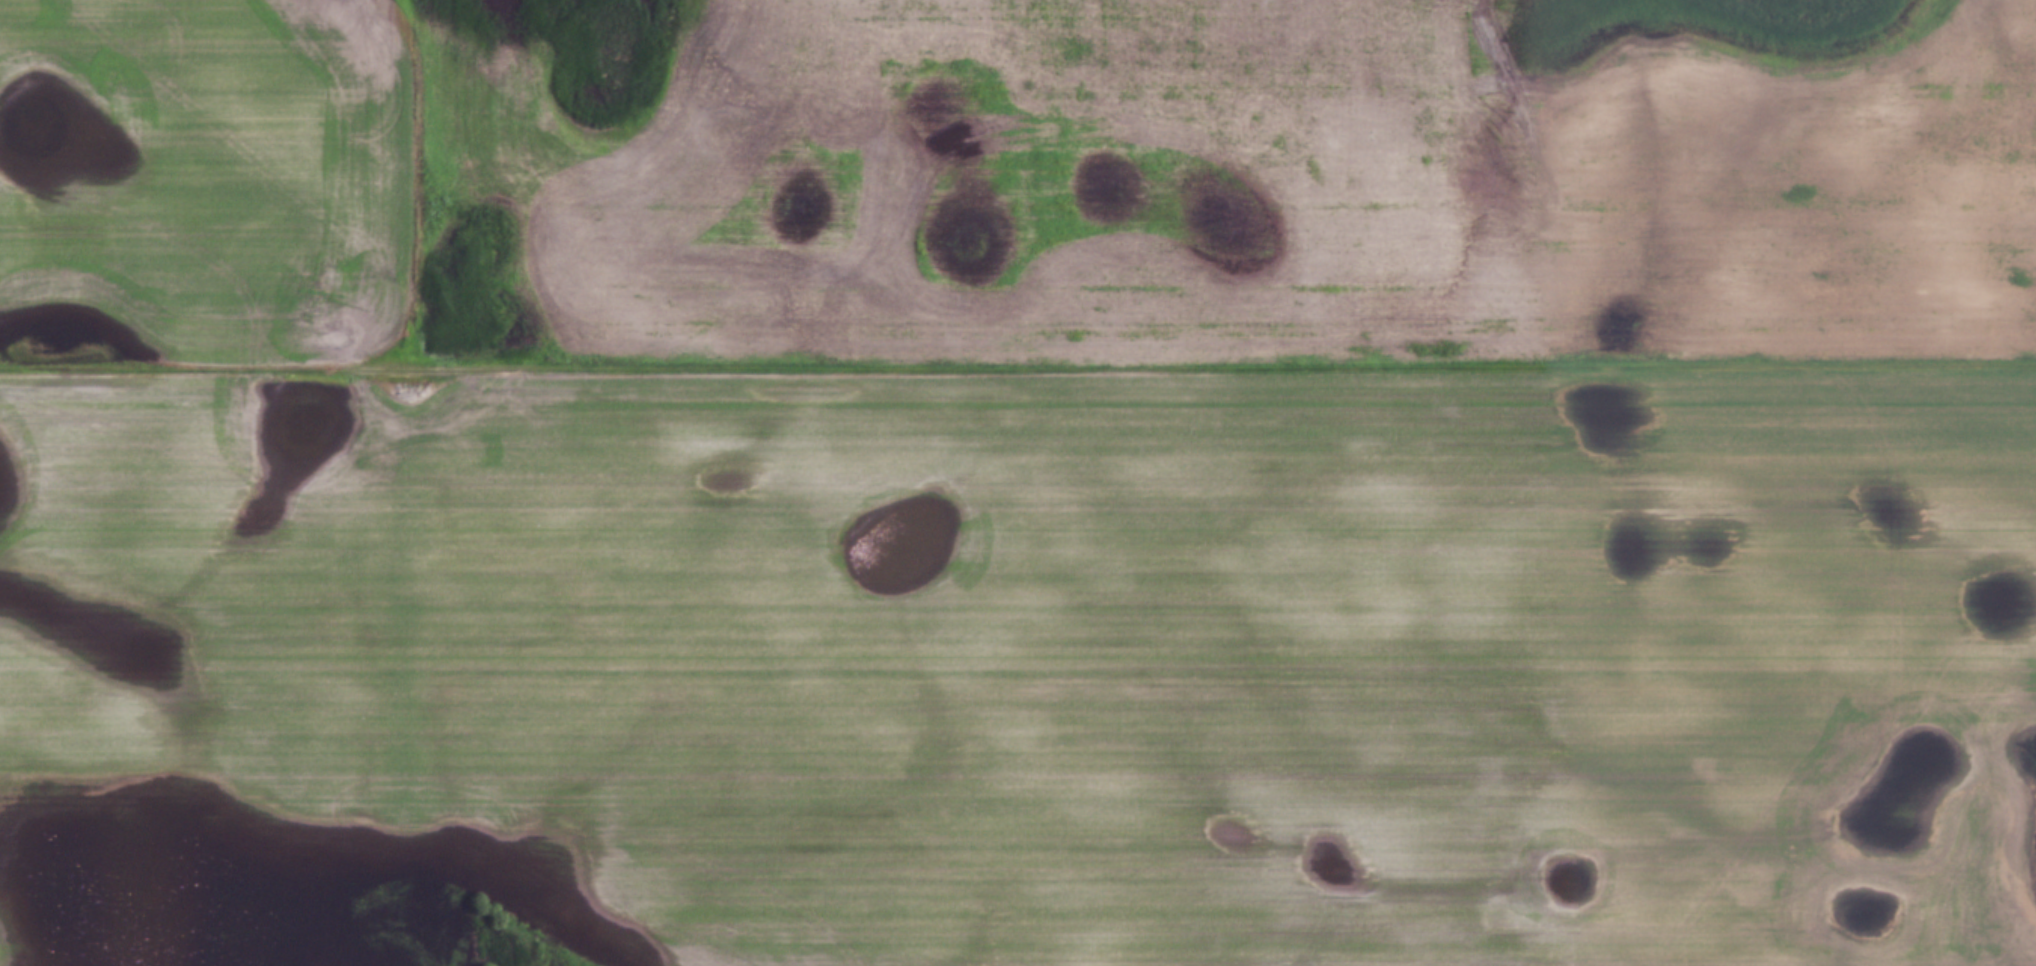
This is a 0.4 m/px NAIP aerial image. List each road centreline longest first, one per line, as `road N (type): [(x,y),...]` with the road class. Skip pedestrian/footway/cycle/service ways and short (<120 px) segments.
road 1 (track): [(0,369),(2035,366)]

